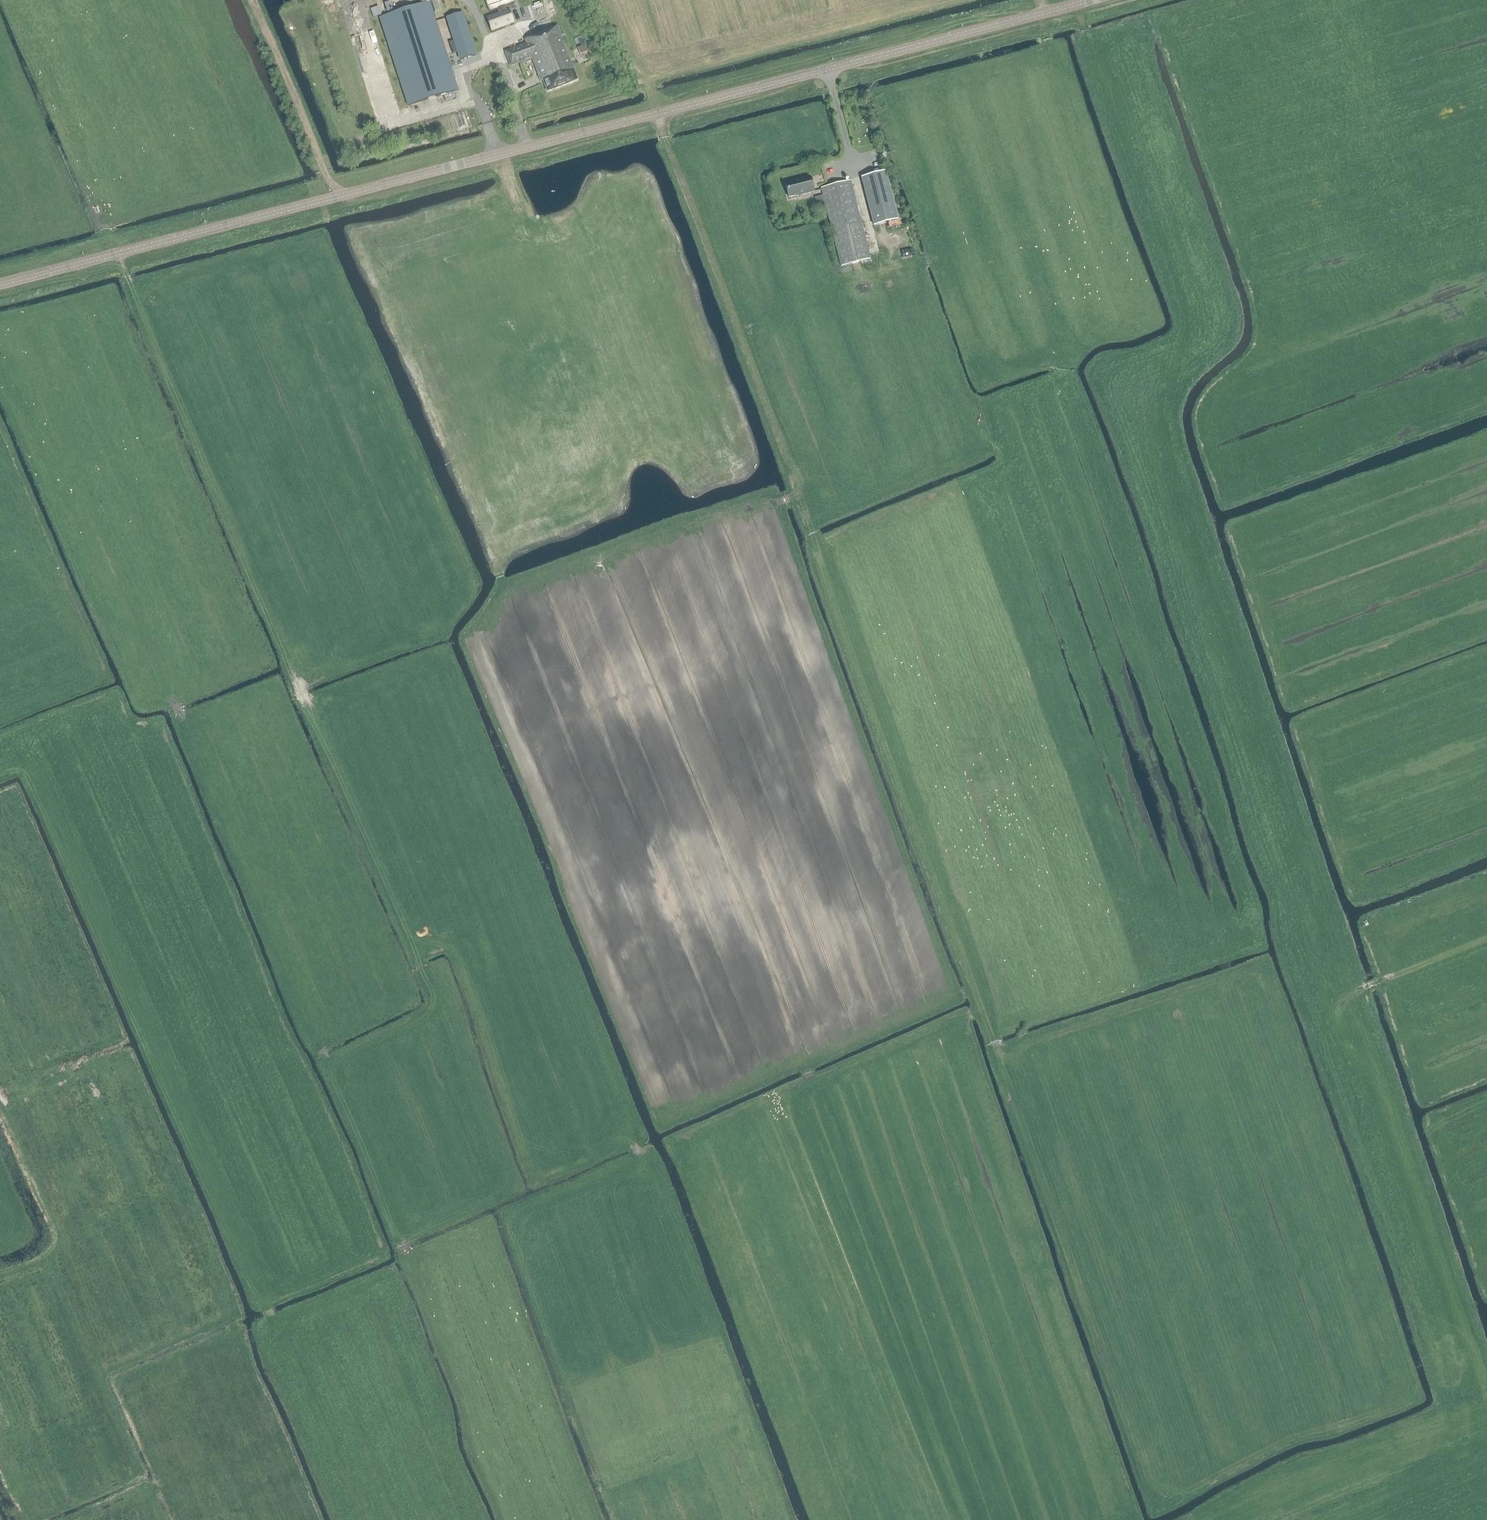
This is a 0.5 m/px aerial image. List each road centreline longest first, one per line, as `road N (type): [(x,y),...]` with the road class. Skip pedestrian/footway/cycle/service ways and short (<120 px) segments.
road 1 (tertiary): [(0,284),(1088,0)]

